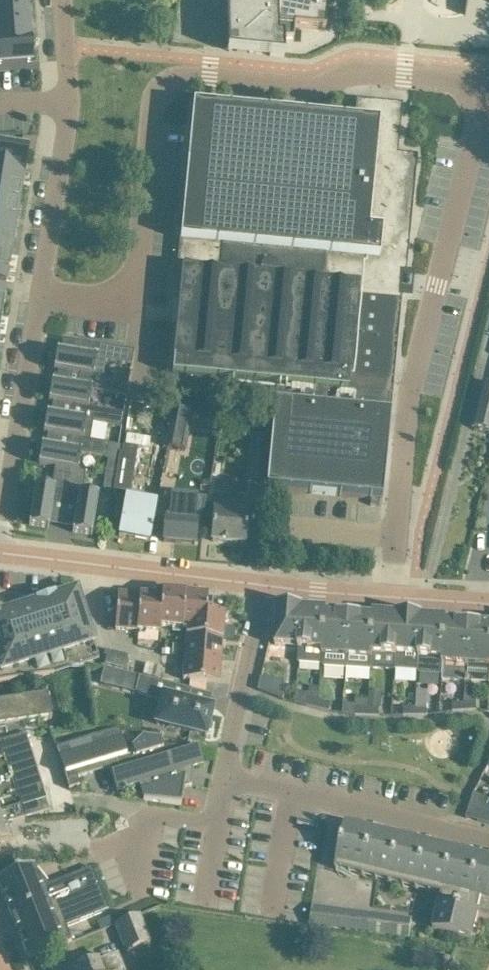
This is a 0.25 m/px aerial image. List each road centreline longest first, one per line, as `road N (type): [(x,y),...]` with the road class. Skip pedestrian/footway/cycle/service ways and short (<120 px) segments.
road 1 (unclassified): [(392,597),(414,383),(483,110),(475,84),(367,71),(309,90),(166,81),(155,100),(131,306),(39,295)]
road 2 (residential): [(39,295),(69,123),(61,0)]
road 3 (residential): [(230,781),(488,840)]
road 4 (residential): [(0,554),(262,586)]
road 5 (residential): [(0,533),(39,295)]
road 6 (residential): [(262,586),(222,778),(230,781)]
road 7 (residential): [(149,832),(151,818),(220,830),(230,781)]
road 8 (residential): [(262,586),(392,597)]

